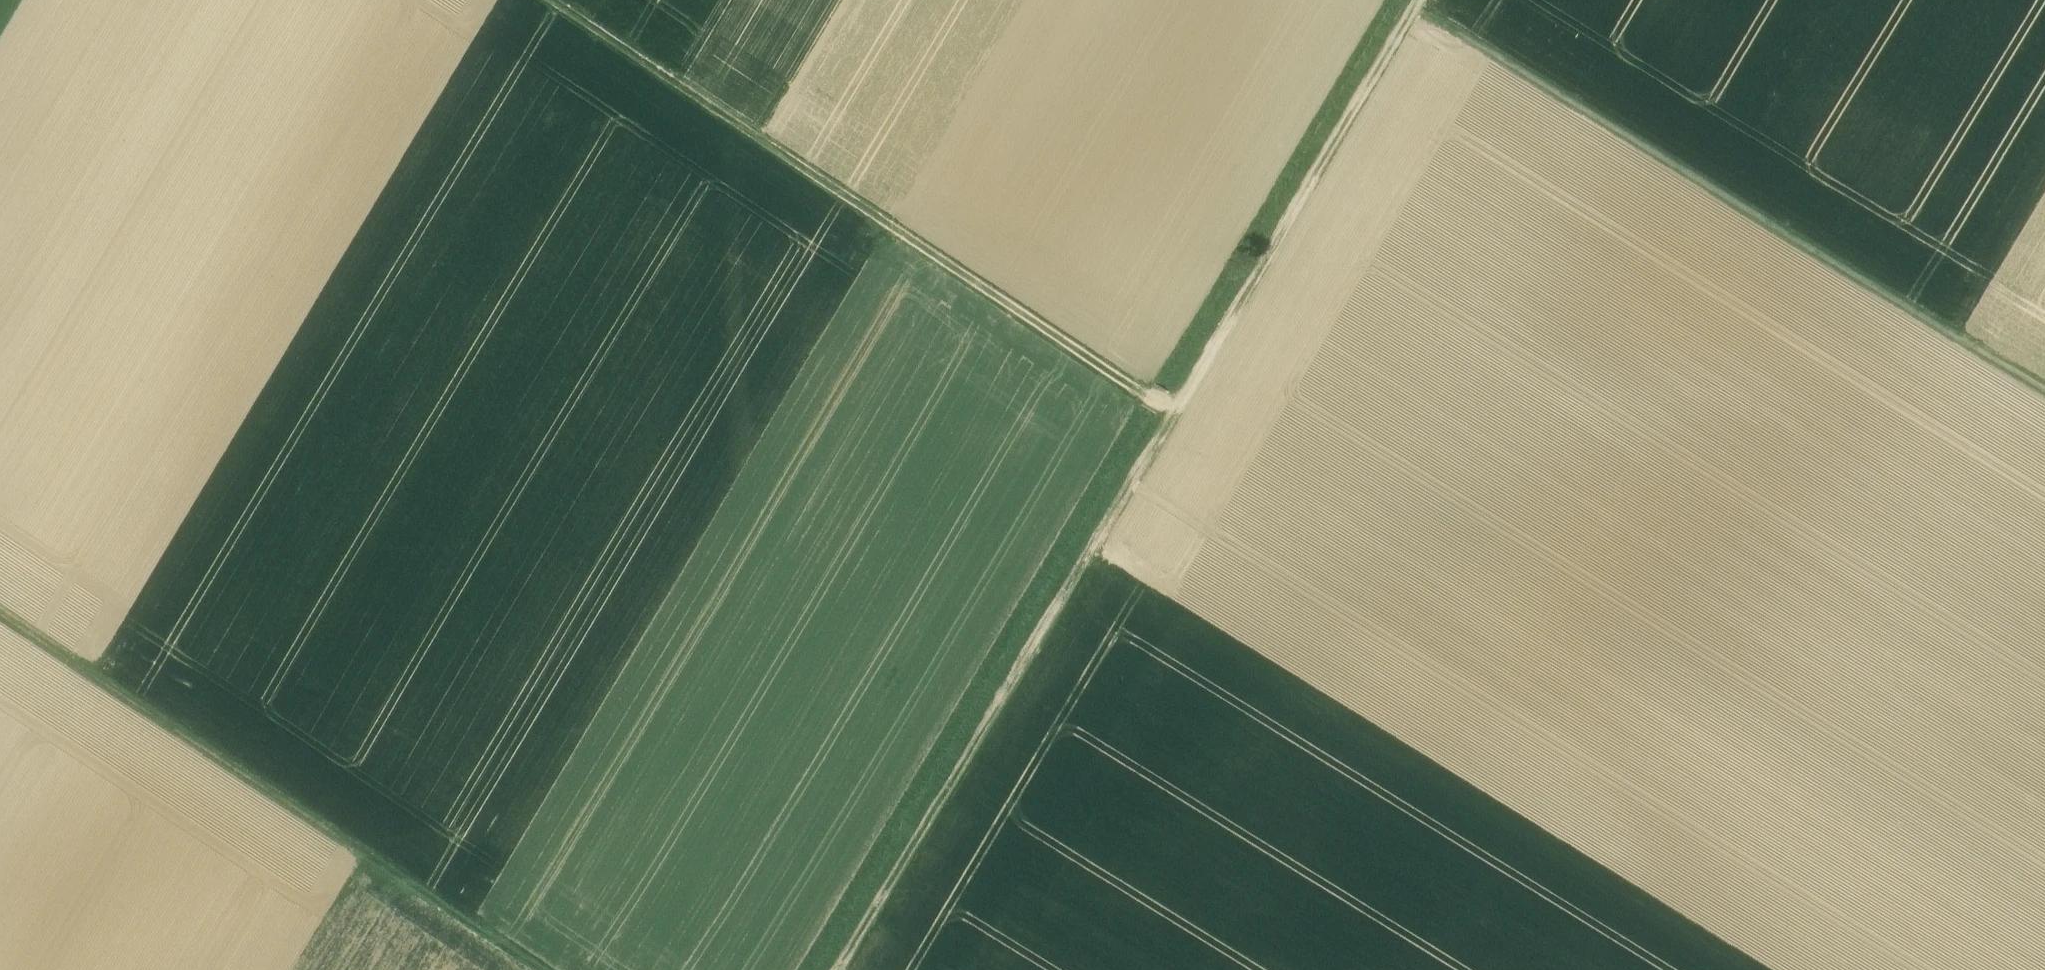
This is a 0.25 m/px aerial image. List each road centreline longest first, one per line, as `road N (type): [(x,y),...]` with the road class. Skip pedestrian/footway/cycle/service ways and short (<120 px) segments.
road 1 (track): [(838,969),(1419,0)]
road 2 (track): [(1176,409),(552,0)]
road 3 (track): [(1416,6),(2044,388)]
road 4 (track): [(0,611),(542,969)]

